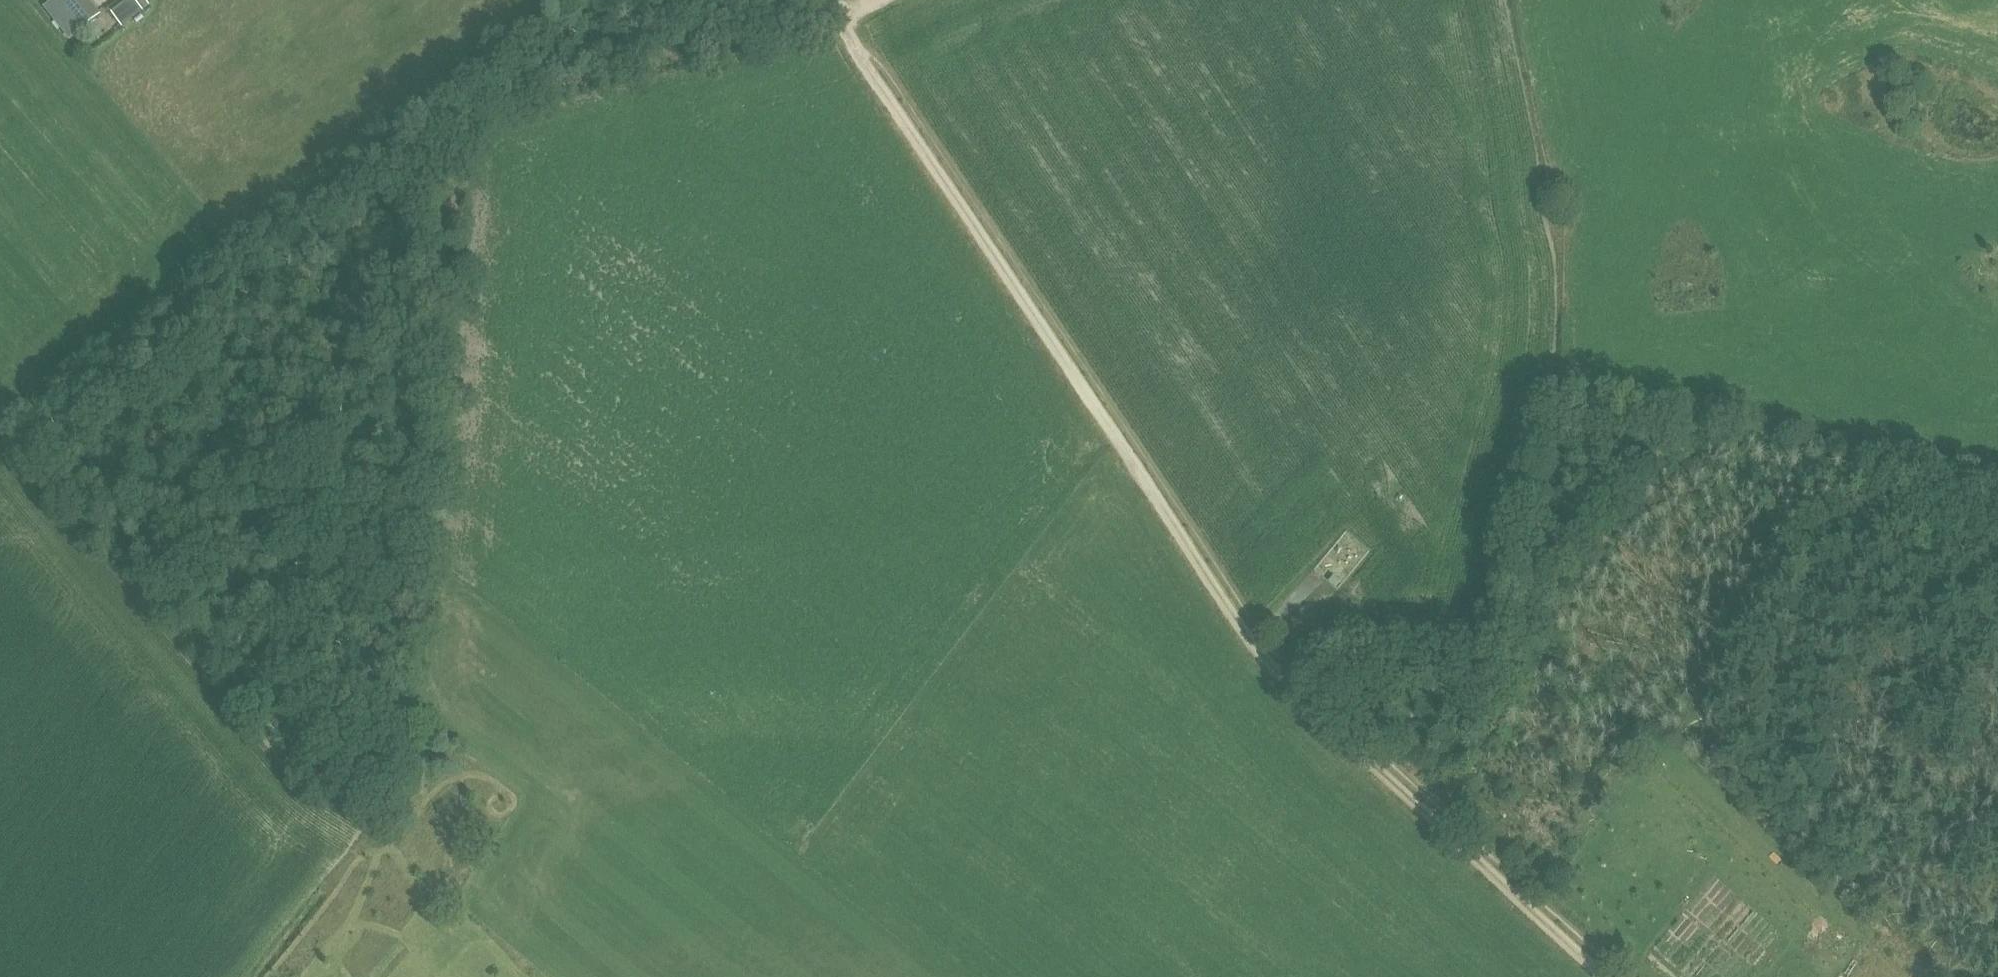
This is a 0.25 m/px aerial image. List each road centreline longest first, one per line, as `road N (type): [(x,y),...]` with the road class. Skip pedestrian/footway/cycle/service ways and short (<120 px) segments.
road 1 (track): [(858,51),(1263,655),(1605,976)]

